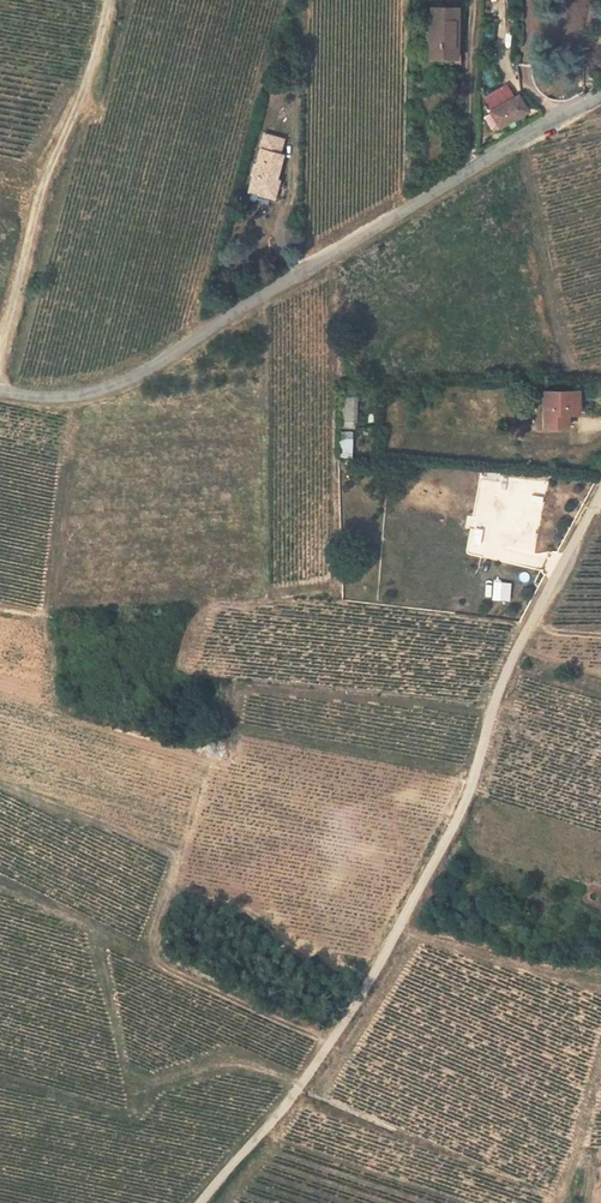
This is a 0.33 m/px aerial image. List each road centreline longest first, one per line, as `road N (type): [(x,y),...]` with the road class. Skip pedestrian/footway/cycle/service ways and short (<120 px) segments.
road 1 (unclassified): [(200,1202),(290,1100),(403,921),(458,819),(526,631),(600,490)]
road 2 (residential): [(600,97),(551,120),(142,372),(99,391),(50,397),(0,390)]
road 3 (track): [(108,0),(91,74),(43,189),(0,362)]

